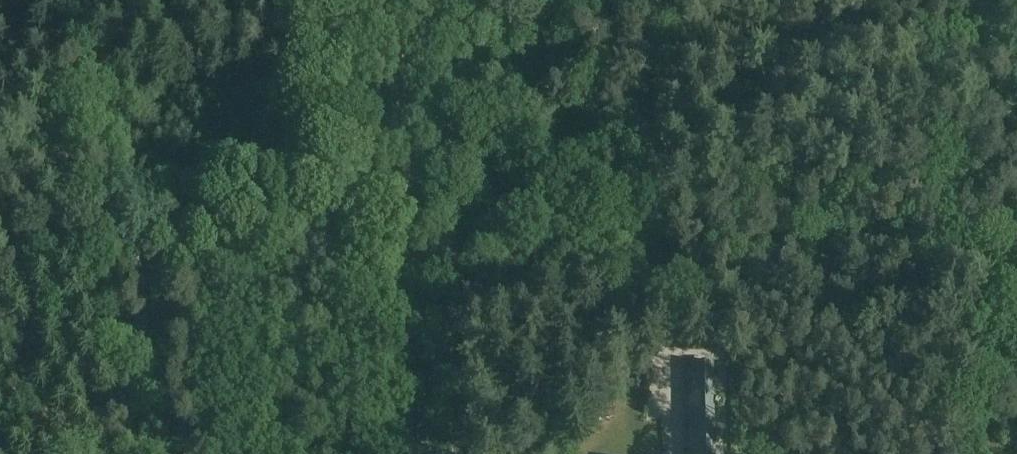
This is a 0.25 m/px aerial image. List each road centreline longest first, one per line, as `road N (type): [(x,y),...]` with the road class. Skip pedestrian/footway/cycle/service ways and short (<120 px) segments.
road 1 (track): [(1016,261),(406,318)]
road 2 (secondary): [(415,453),(385,0)]
road 3 (track): [(936,268),(901,0)]

